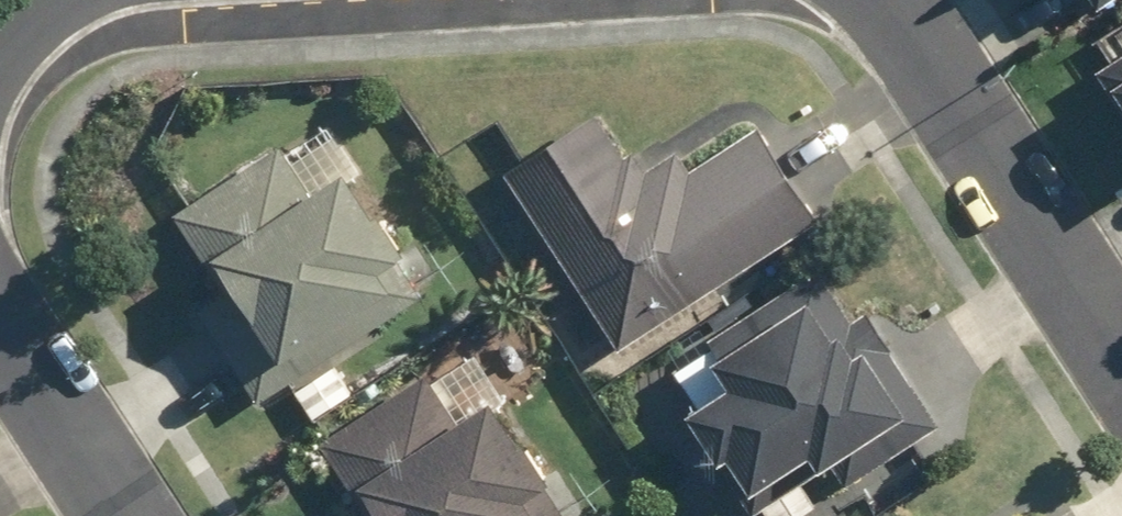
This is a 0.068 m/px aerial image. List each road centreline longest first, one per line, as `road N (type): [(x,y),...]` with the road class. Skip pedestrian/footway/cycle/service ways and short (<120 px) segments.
road 1 (residential): [(878,0),(1121,364)]
road 2 (residential): [(134,515),(0,304)]

